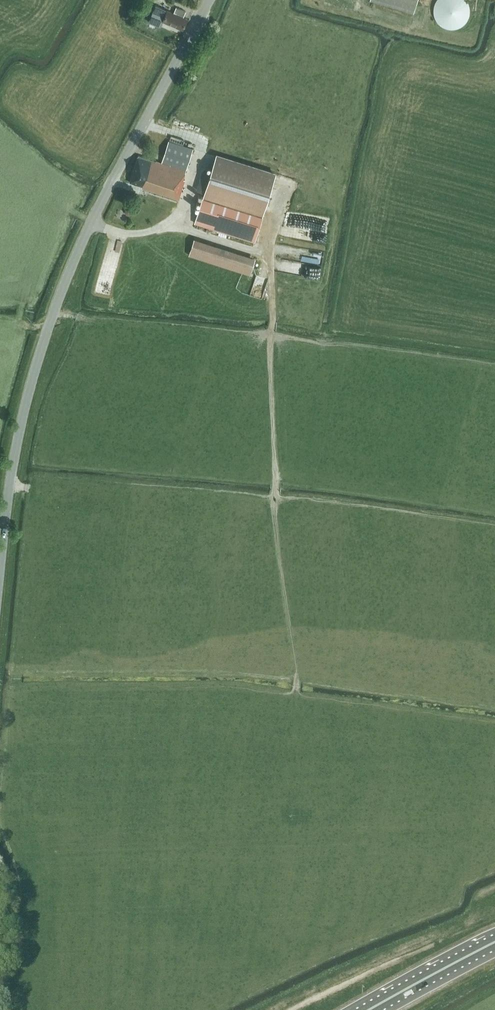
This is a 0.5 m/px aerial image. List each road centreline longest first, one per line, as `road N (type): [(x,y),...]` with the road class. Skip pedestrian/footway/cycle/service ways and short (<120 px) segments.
road 1 (tertiary): [(0,572),(18,439),(55,307),(209,0)]
road 2 (trunk): [(369,1009),(494,942)]

